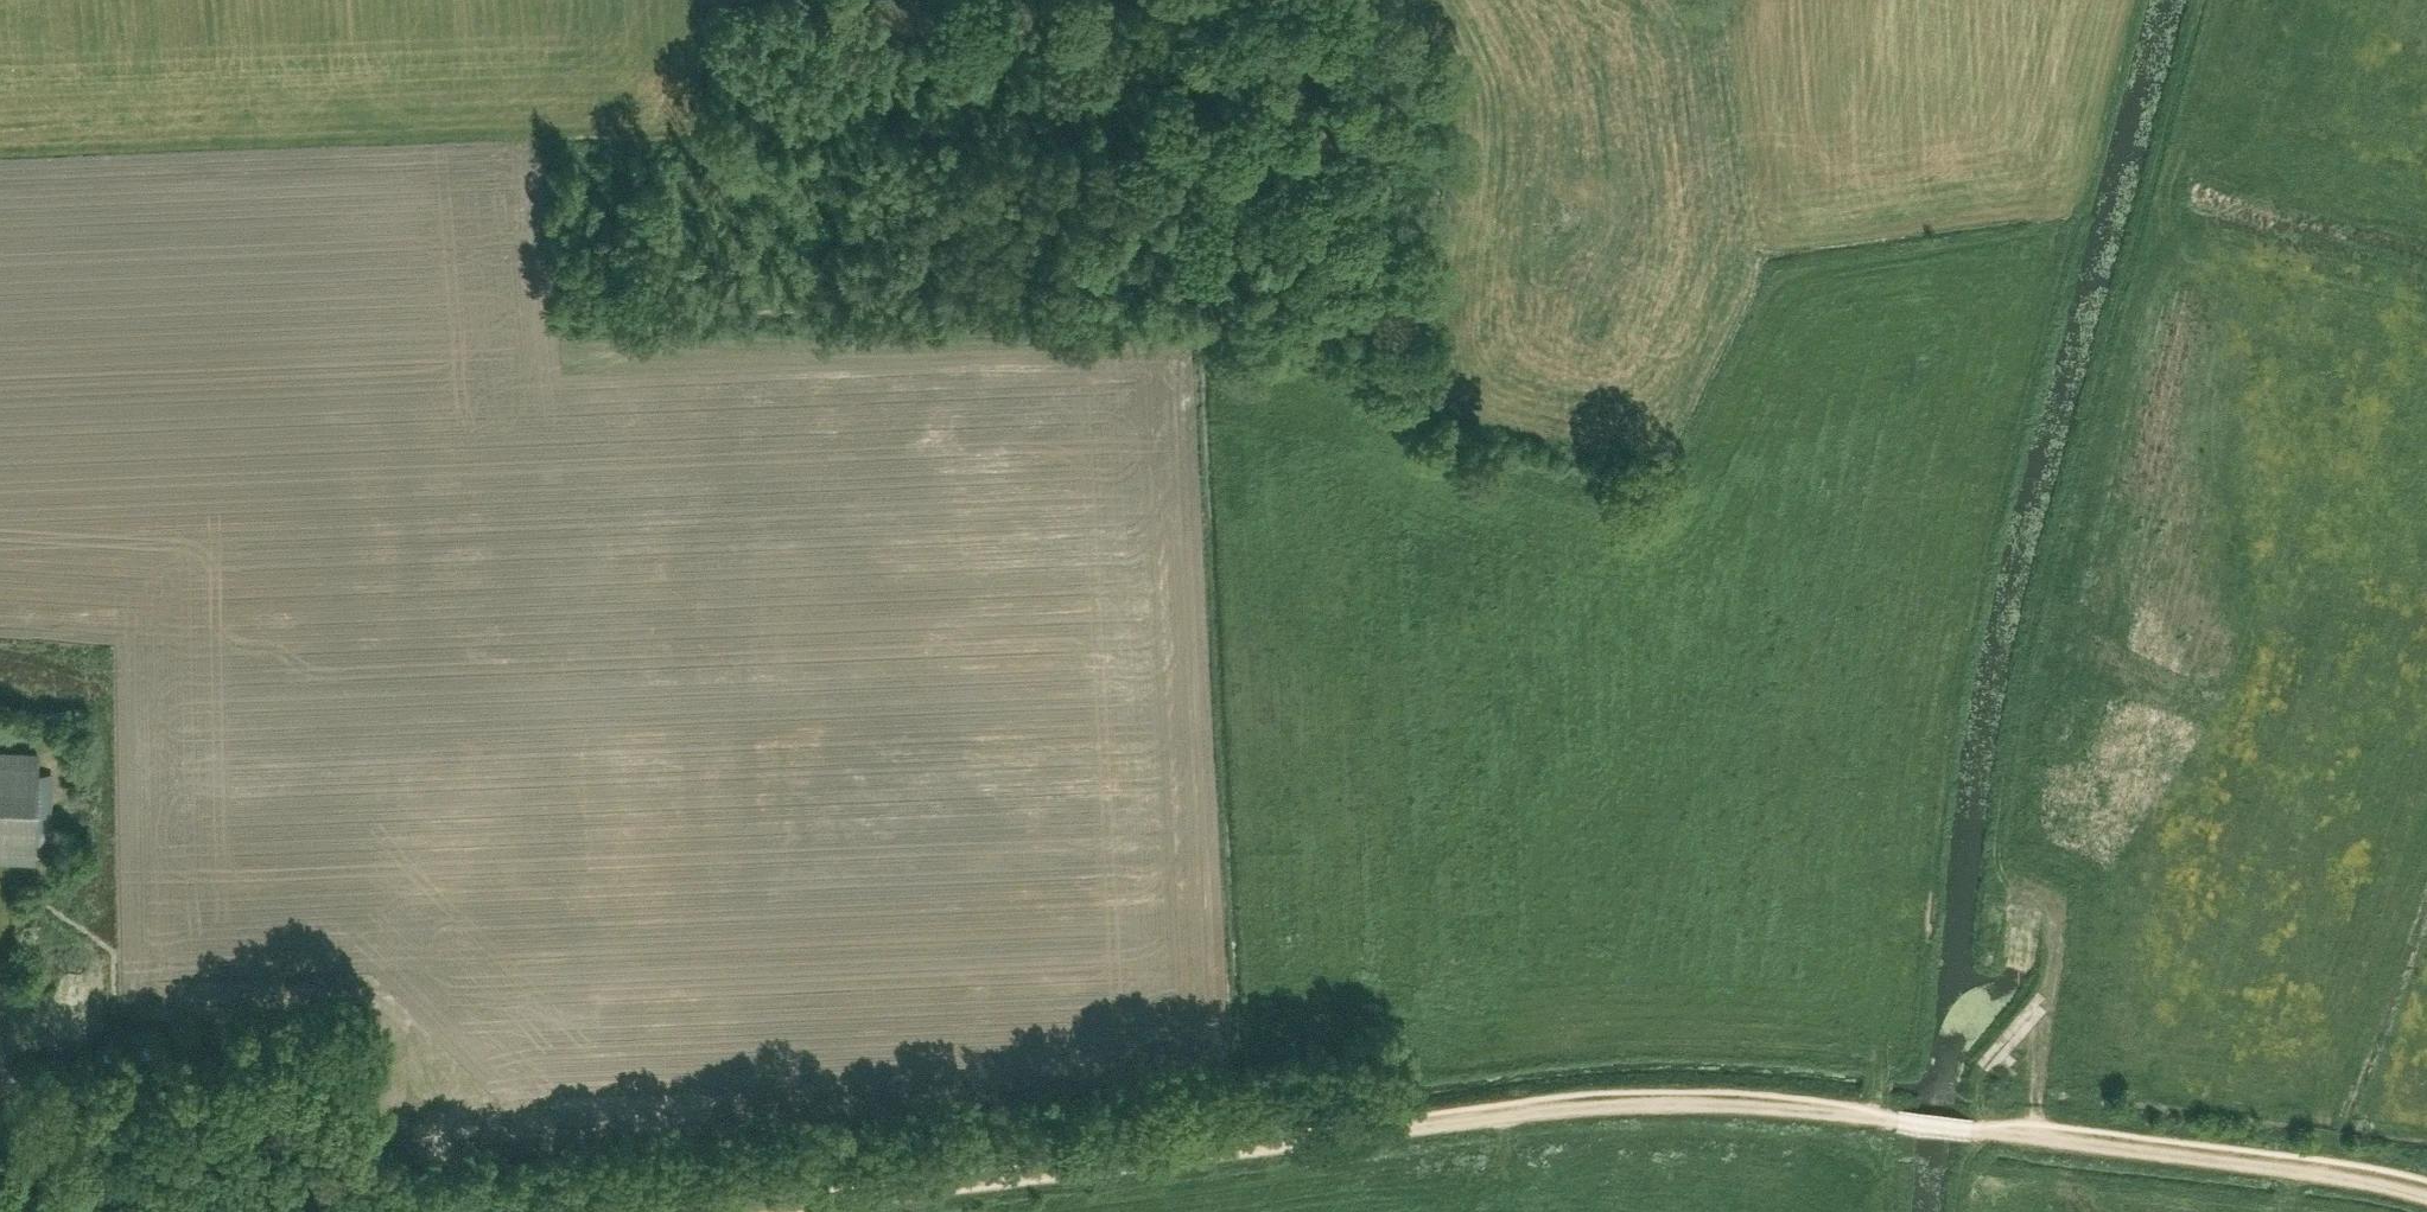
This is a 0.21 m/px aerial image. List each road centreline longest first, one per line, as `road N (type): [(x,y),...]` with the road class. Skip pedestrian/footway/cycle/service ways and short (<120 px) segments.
road 1 (track): [(750,1211),(1598,1107),(1897,1120)]
road 2 (track): [(1973,1129),(2361,1179),(2426,1198)]

